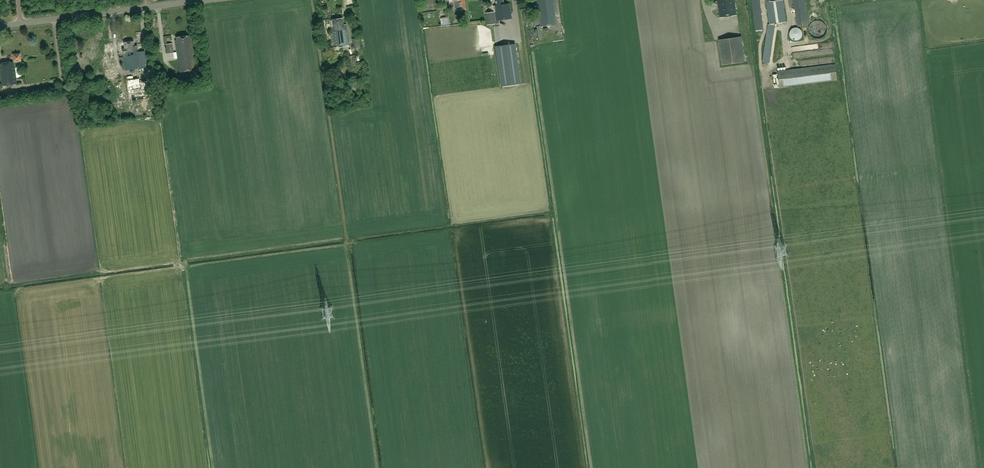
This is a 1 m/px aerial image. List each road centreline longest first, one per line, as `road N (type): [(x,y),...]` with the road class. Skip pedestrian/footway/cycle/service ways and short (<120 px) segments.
road 1 (unclassified): [(21,24),(201,0)]

